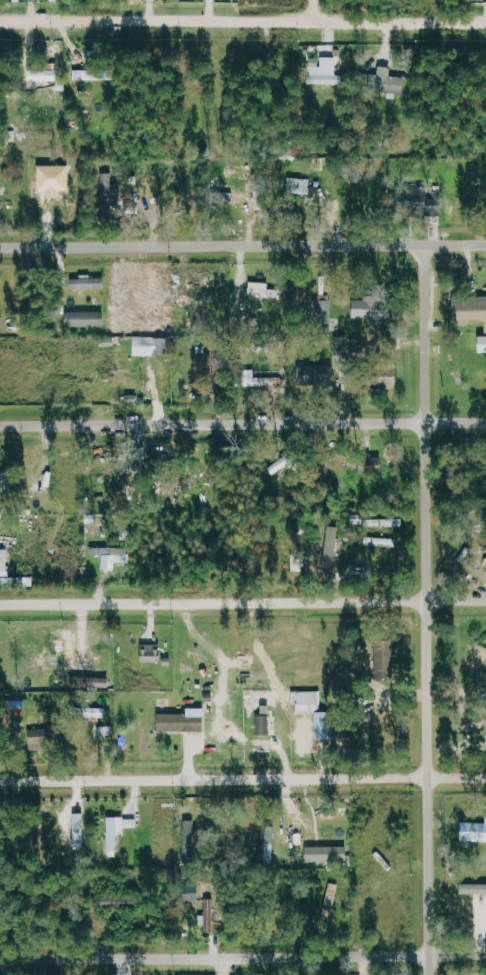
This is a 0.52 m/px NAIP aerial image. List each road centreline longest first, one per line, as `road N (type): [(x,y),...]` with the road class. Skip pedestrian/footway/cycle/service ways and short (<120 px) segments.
road 1 (residential): [(429,974),(424,245)]
road 2 (residential): [(0,604),(485,600)]
road 3 (residential): [(0,780),(485,776)]
road 4 (residential): [(0,958),(485,954)]
road 5 (residential): [(0,426),(485,422)]
road 6 (residential): [(0,248),(485,245)]
road 7 (residential): [(0,21),(485,22)]

